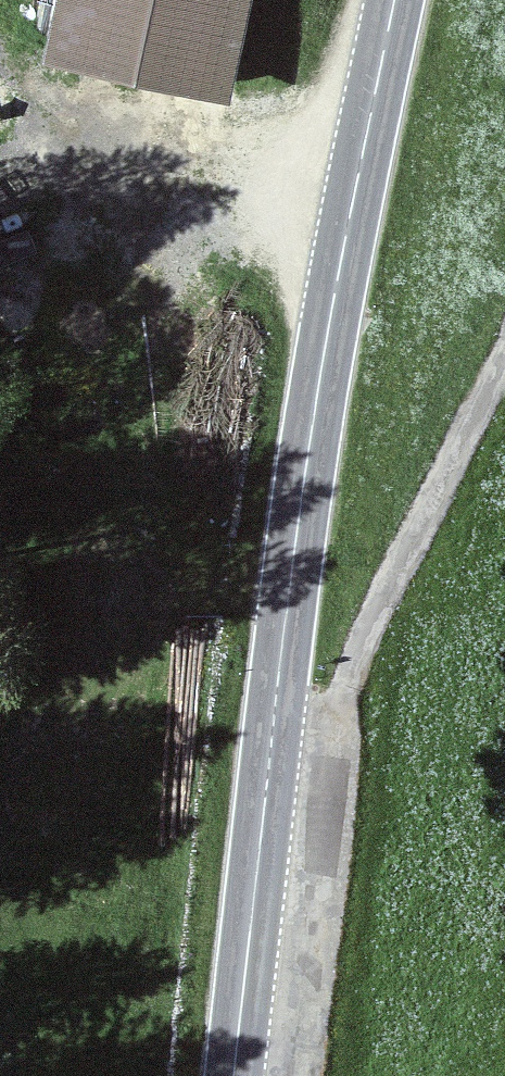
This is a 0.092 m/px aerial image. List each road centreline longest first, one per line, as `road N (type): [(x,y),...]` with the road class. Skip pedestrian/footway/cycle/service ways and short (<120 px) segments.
road 1 (secondary): [(237,1075),(260,843),(335,286),(394,0)]
road 2 (track): [(260,843),(504,344)]

